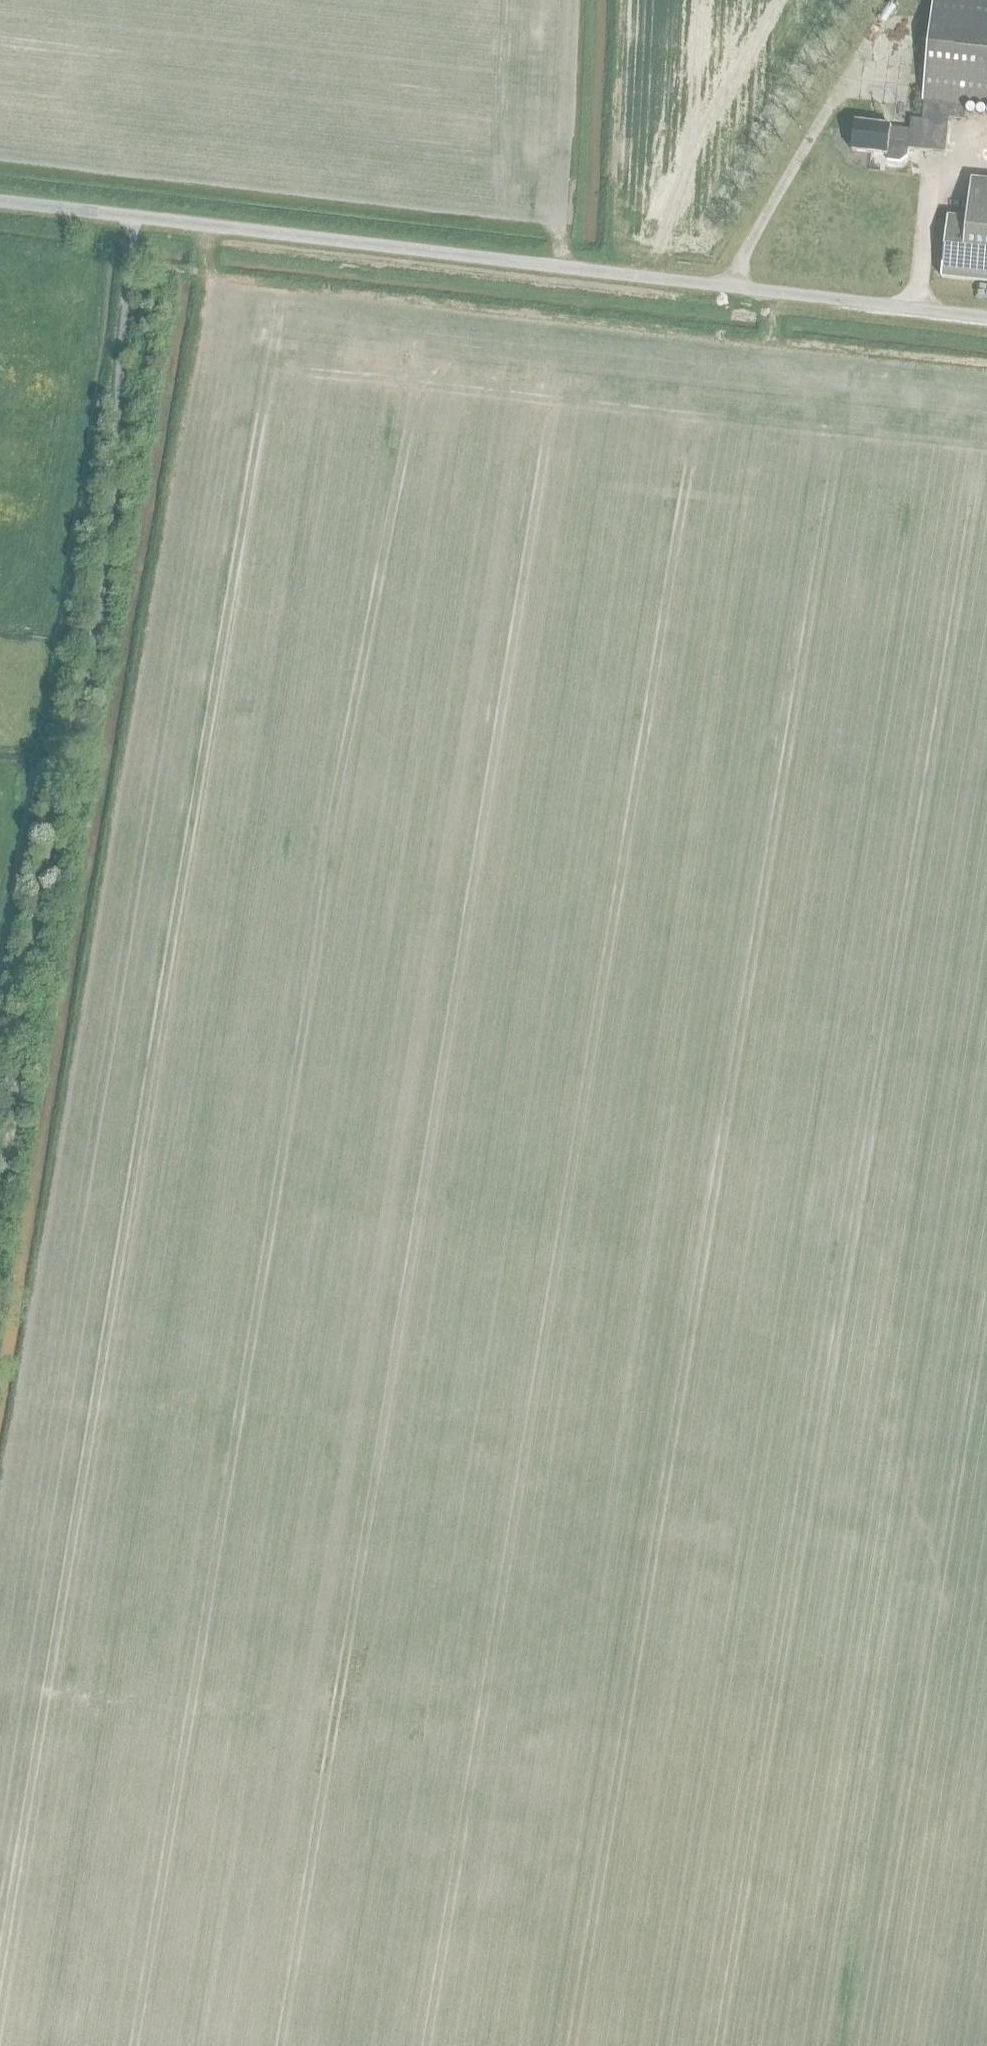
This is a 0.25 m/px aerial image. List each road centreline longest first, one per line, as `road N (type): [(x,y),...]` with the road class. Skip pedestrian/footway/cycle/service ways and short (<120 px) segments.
road 1 (unclassified): [(986,323),(0,200)]

